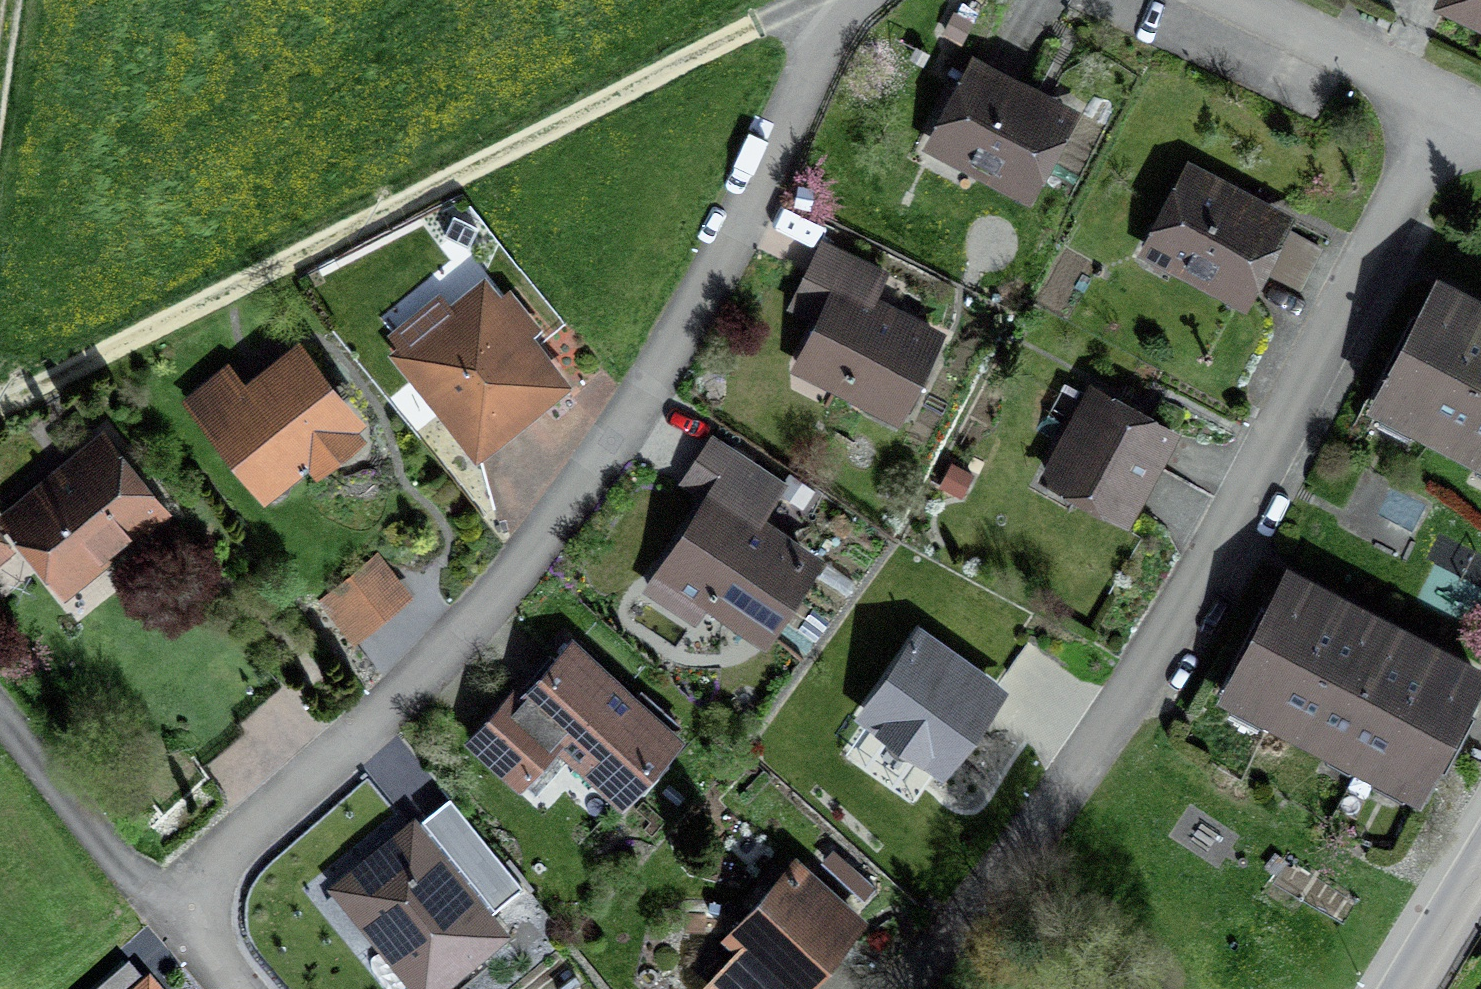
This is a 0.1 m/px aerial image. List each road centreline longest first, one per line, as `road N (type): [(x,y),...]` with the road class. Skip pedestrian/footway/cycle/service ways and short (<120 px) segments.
road 1 (residential): [(235,988),(168,910),(366,731),(527,554),(644,388),(855,0)]
road 2 (residential): [(1442,104),(1215,543),(1014,857),(957,936),(903,988)]
road 3 (track): [(830,0),(0,401)]
road 4 (residential): [(1442,104),(1227,0)]
road 5 (tertiary): [(1413,988),(1480,878)]

